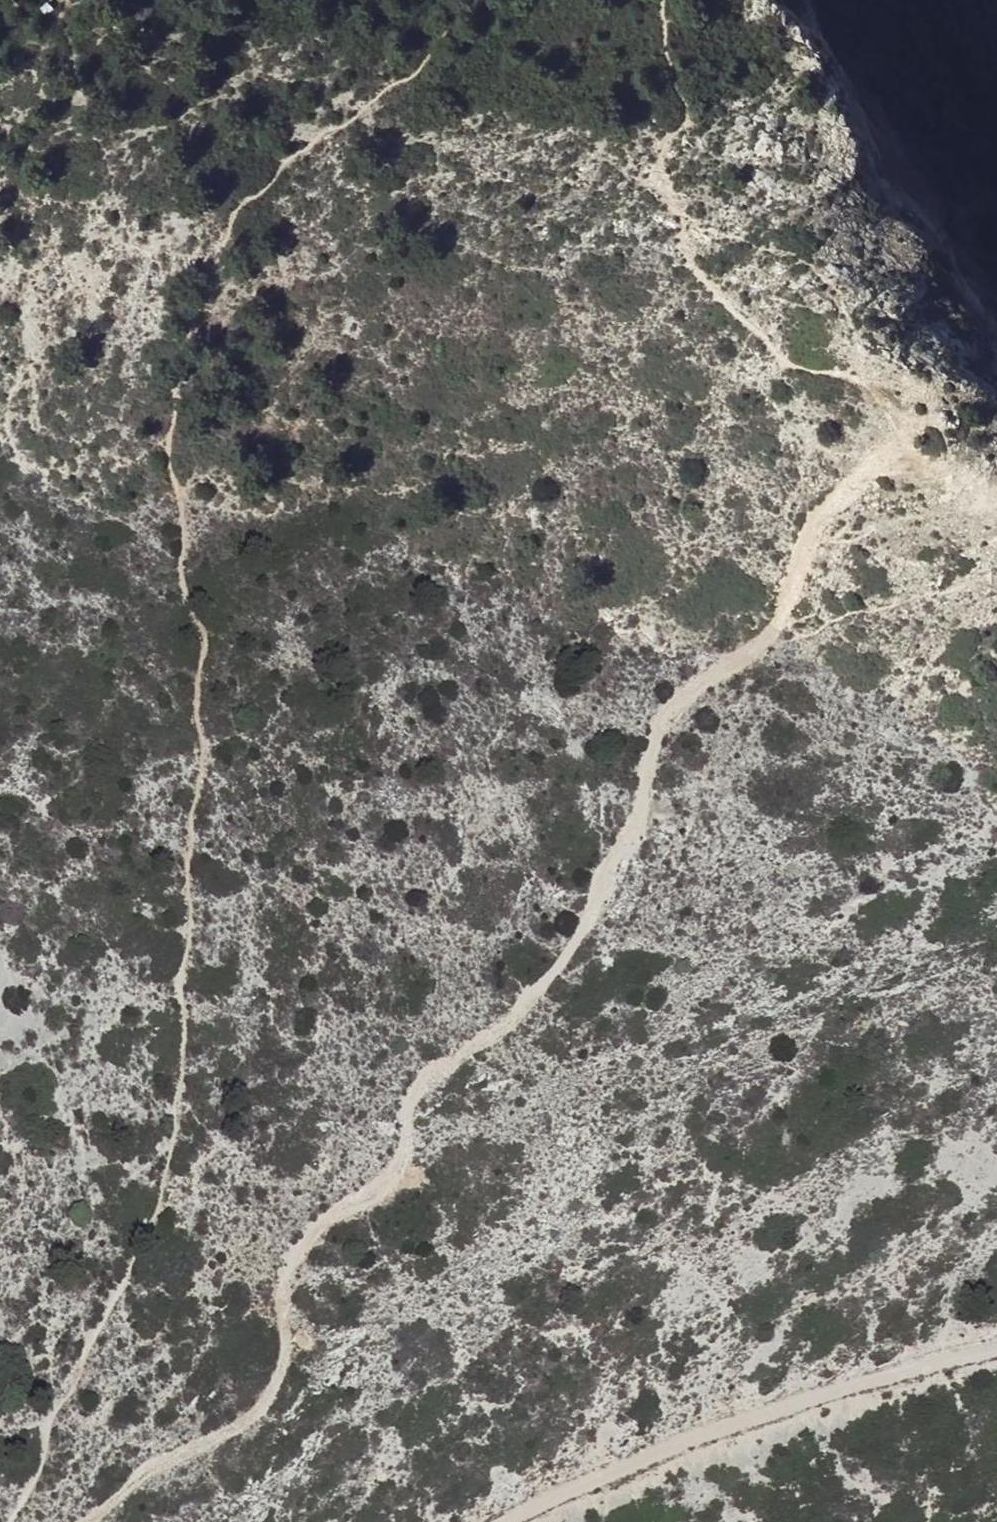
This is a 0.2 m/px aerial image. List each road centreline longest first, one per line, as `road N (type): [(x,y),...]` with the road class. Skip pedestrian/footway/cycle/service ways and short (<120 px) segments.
road 1 (track): [(996,1355),(835,1395),(627,1470),(520,1521)]

